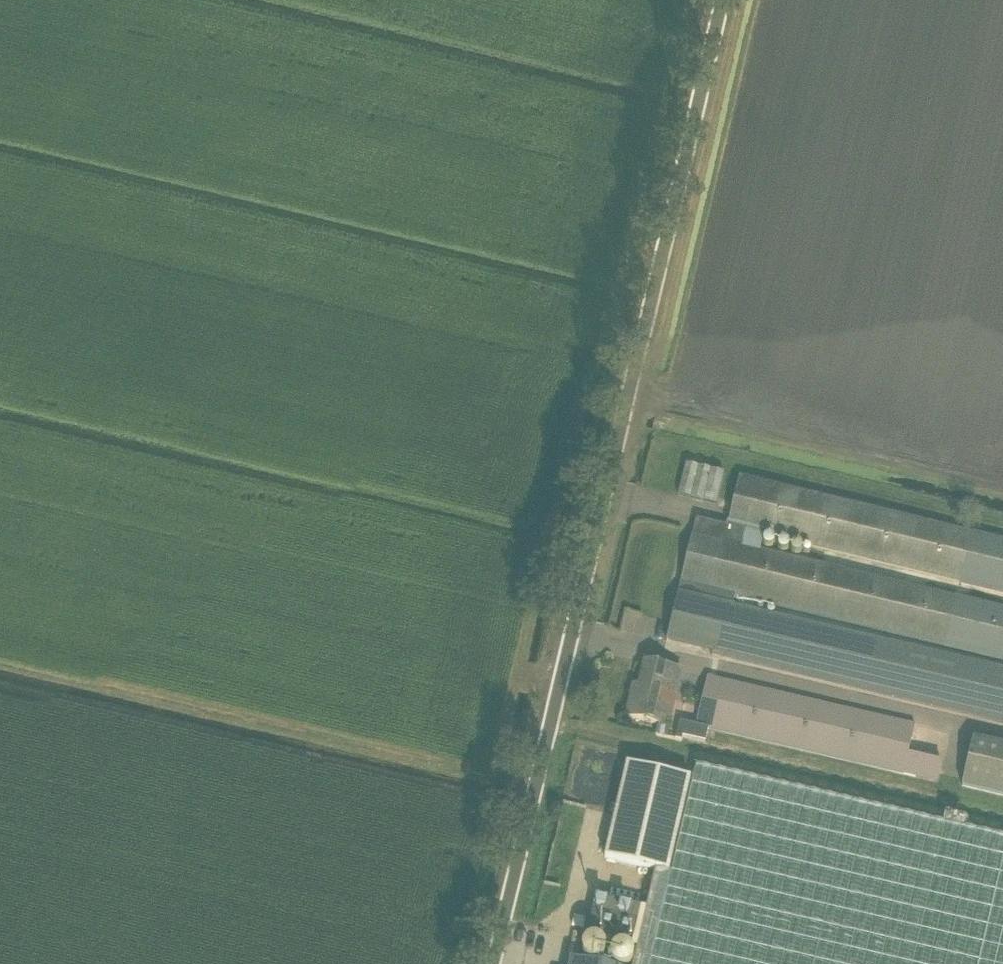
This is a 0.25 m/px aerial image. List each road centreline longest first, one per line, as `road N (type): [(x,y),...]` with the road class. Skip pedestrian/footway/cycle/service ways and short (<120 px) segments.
road 1 (unclassified): [(499,963),(731,0)]

